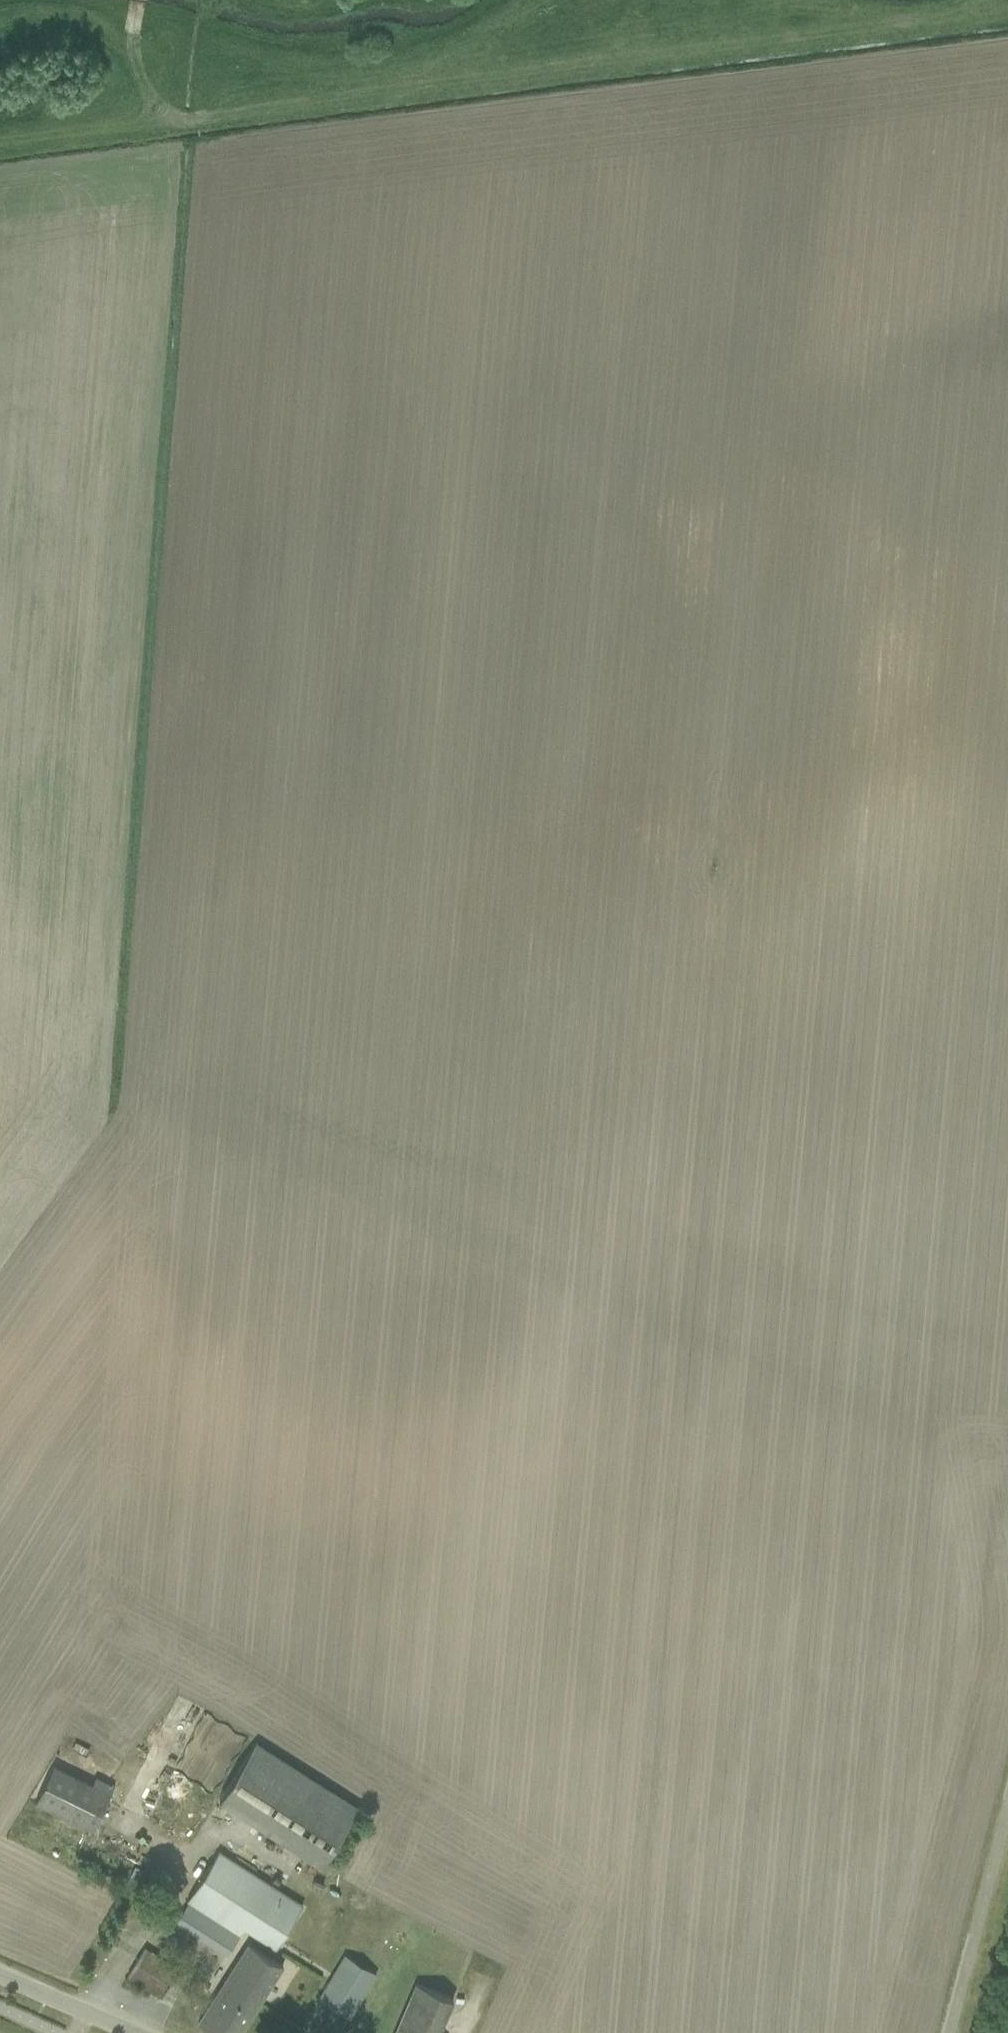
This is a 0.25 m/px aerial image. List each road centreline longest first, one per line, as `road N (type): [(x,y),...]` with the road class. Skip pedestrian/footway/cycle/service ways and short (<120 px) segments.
road 1 (unclassified): [(119,2032),(0,1984)]

